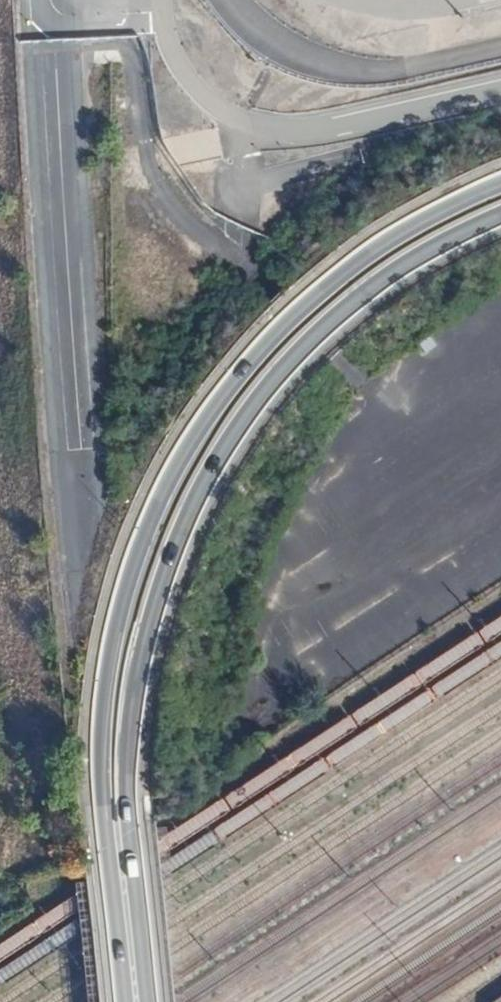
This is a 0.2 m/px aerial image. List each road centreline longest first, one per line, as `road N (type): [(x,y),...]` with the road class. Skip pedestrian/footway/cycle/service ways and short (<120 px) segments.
road 1 (primary): [(500,181),(410,224),(289,317),(210,410),(148,516),(114,615),(99,709),(99,853),(115,1001)]
road 2 (primary): [(152,1001),(132,799),(136,718),(155,619),(186,531),(243,426),(300,356),(402,269),(500,219)]

